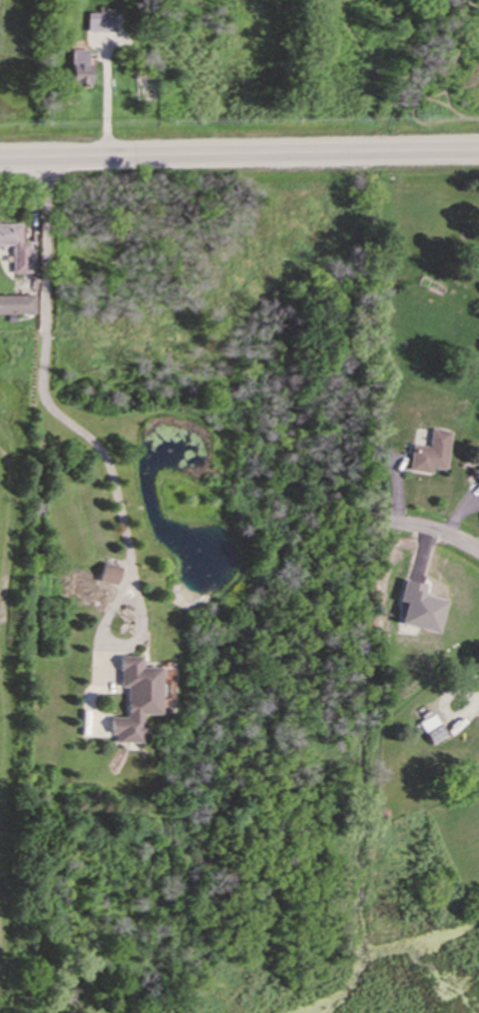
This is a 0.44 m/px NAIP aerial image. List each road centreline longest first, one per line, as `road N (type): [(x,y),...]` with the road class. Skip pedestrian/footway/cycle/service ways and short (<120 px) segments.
road 1 (secondary): [(0,158),(478,151)]

